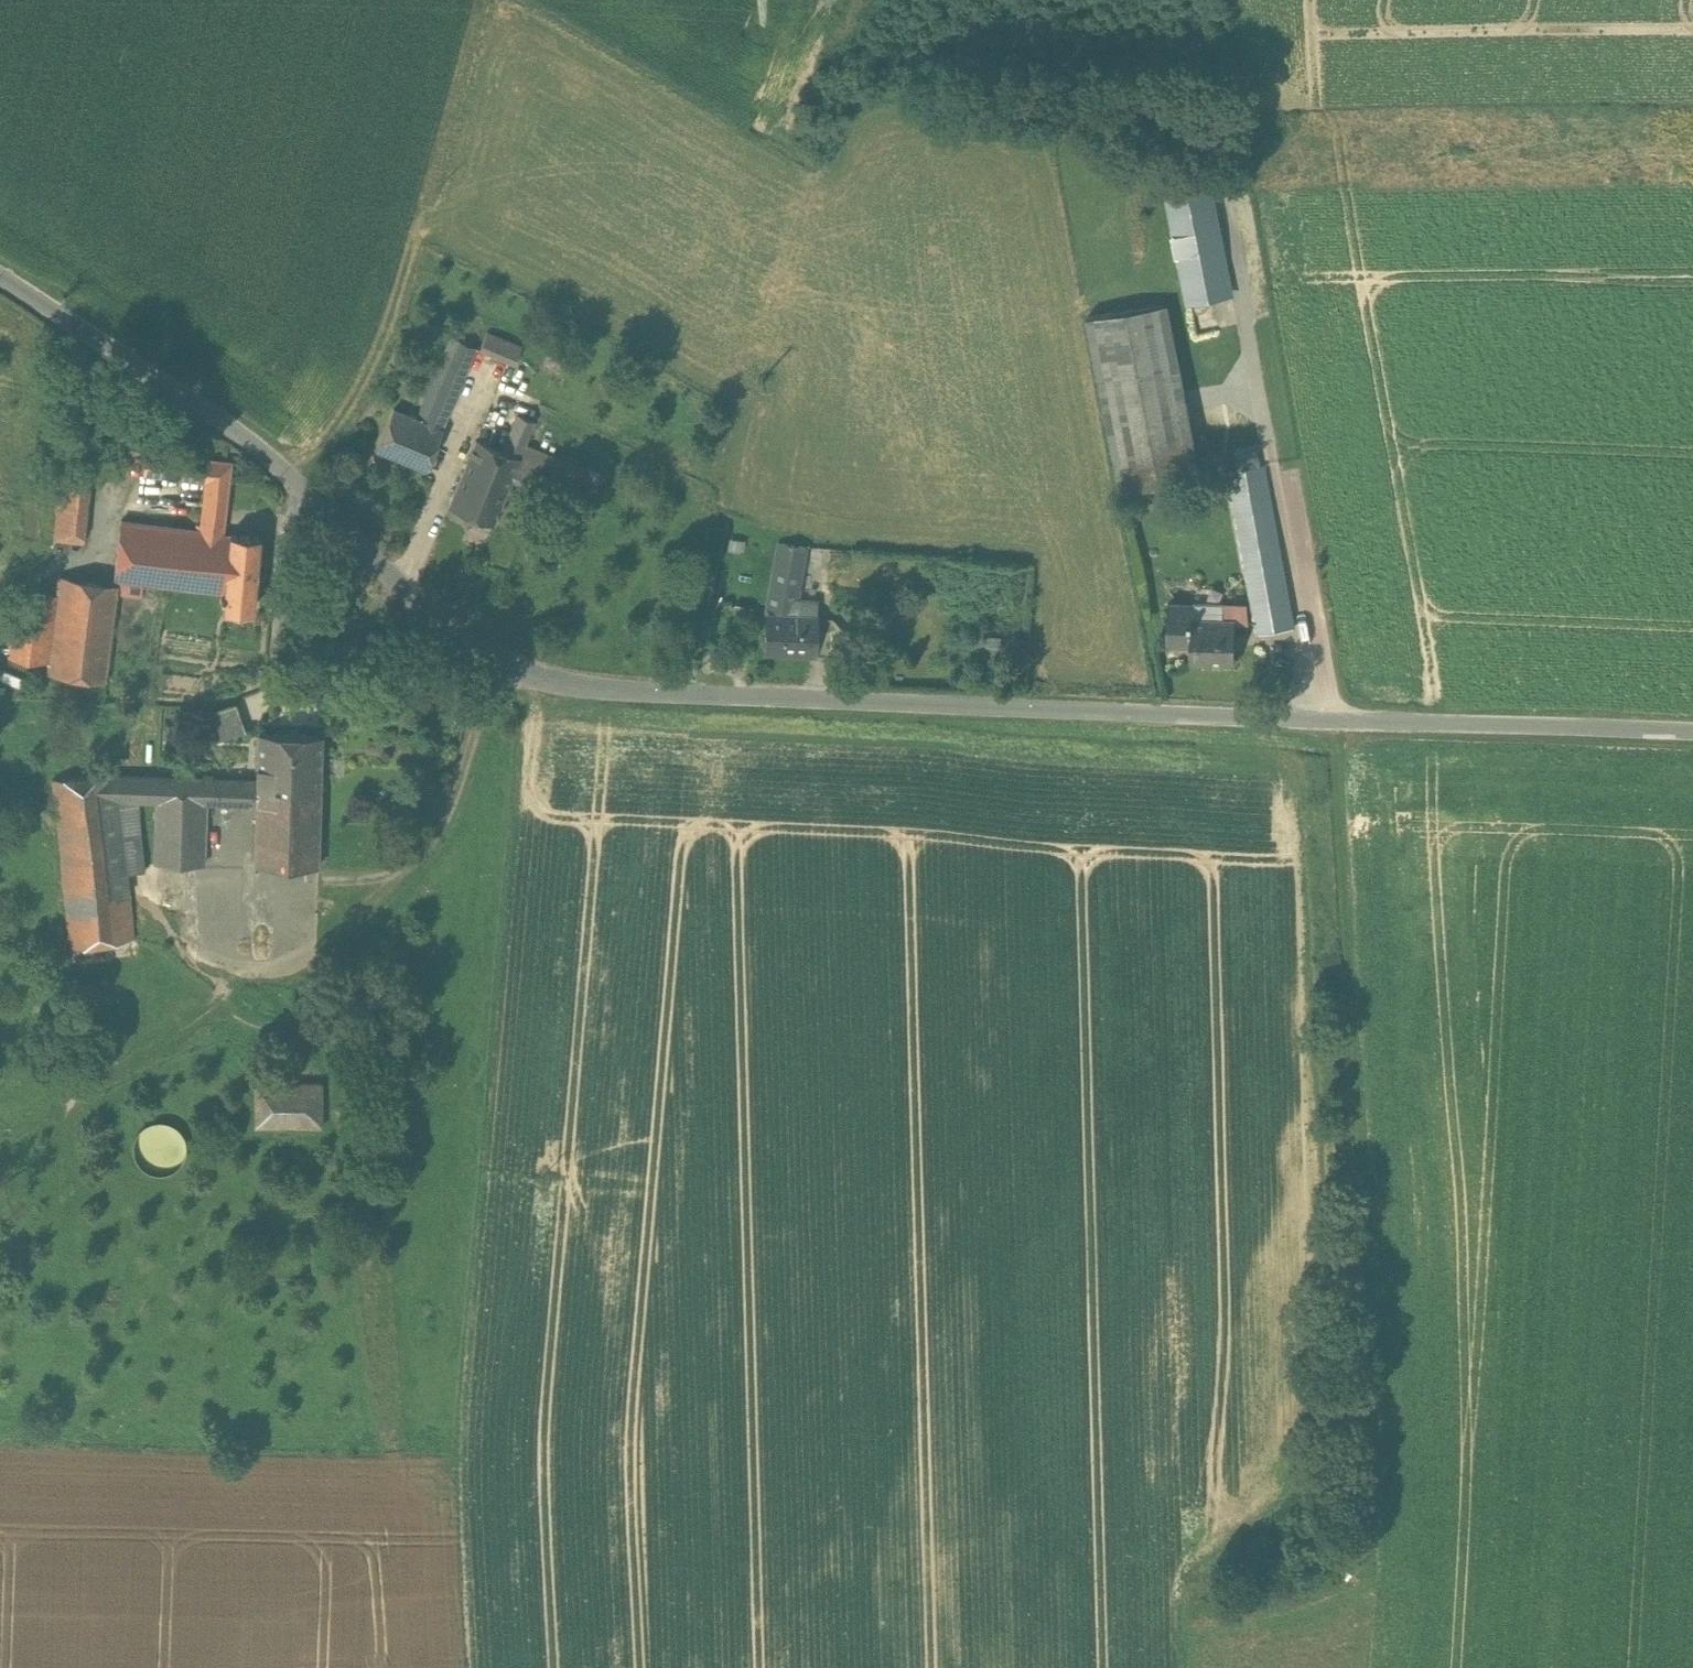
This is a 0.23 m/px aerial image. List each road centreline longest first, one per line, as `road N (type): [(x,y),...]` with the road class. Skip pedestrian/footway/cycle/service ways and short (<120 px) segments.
road 1 (residential): [(0,277),(290,467),(301,495),(281,676),(1692,729)]

